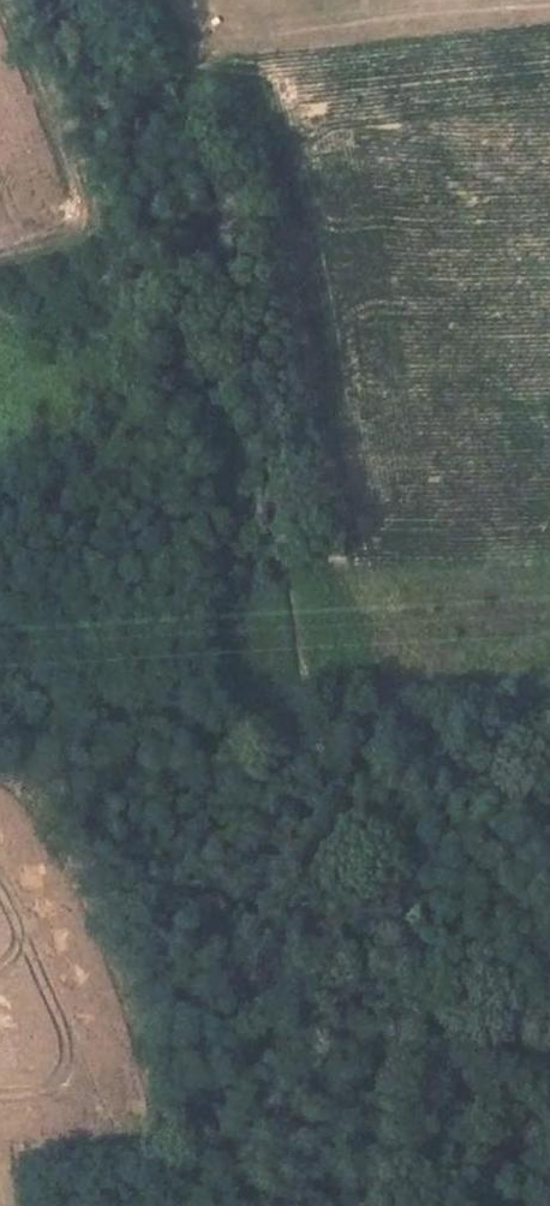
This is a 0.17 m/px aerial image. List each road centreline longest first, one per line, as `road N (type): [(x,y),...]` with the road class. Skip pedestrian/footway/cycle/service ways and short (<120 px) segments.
road 1 (track): [(143,0),(216,155),(271,419),(297,661),(393,775)]
road 2 (track): [(496,1205),(393,775)]
road 3 (track): [(0,255),(86,229),(94,214),(0,5)]
road 4 (track): [(393,775),(549,834)]

